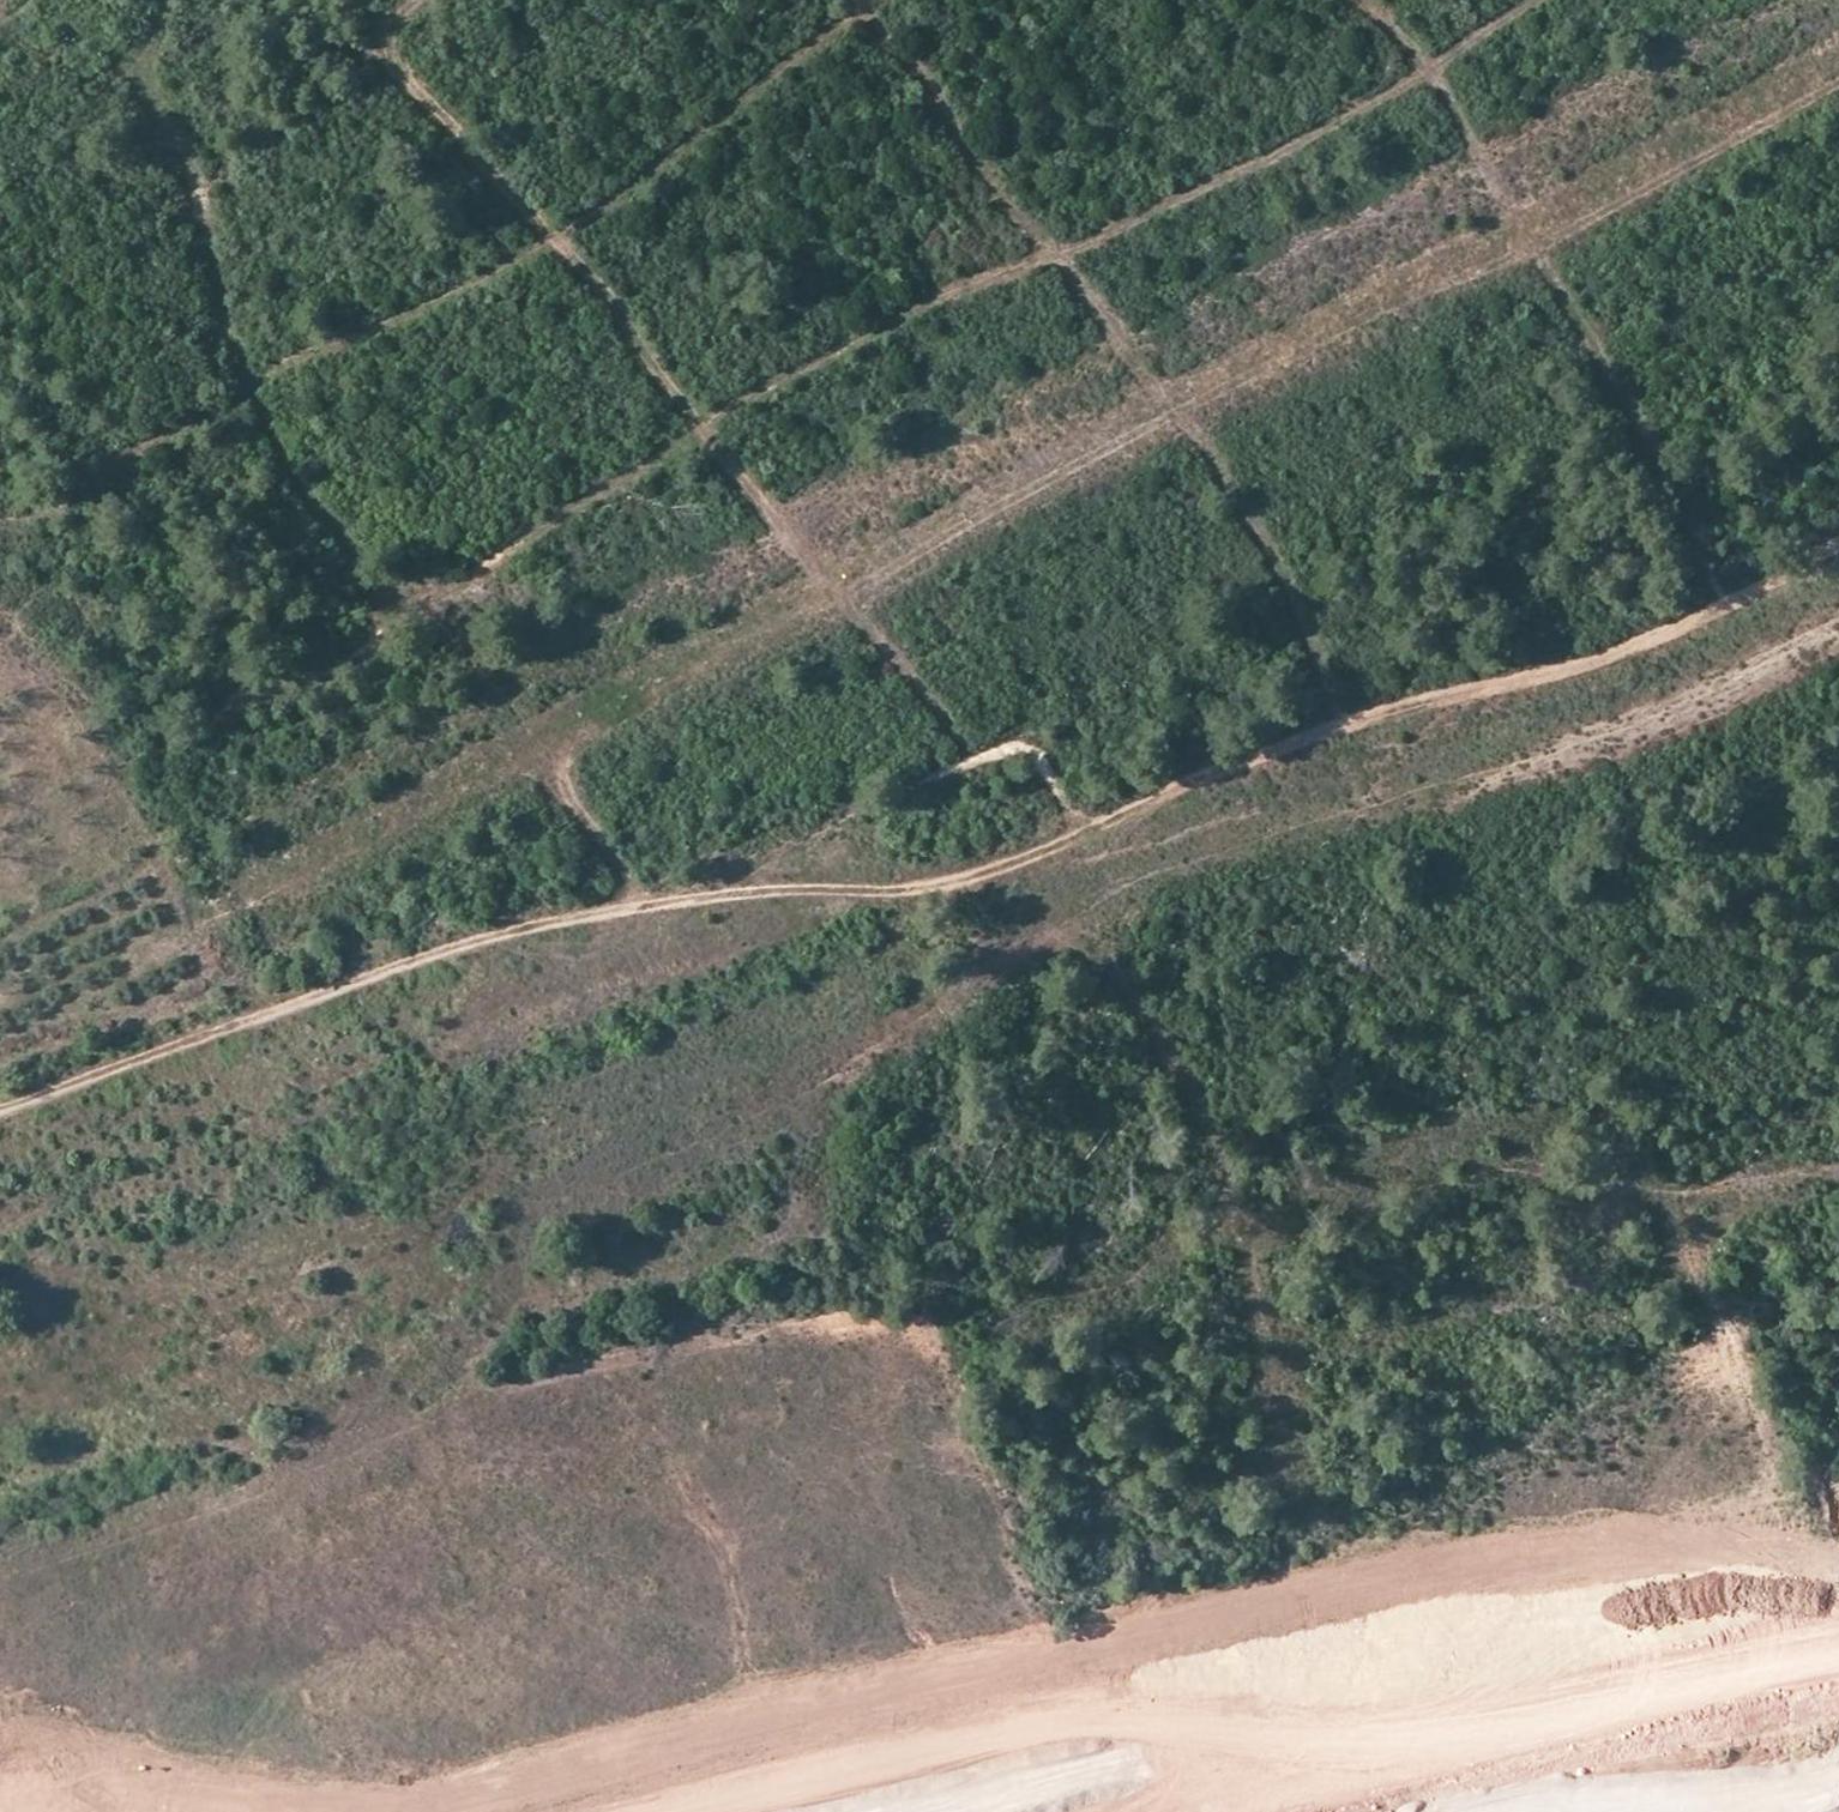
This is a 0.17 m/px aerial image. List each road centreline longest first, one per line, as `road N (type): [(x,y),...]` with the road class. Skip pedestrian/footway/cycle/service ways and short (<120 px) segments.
road 1 (primary): [(1838,1613),(1008,1811)]

